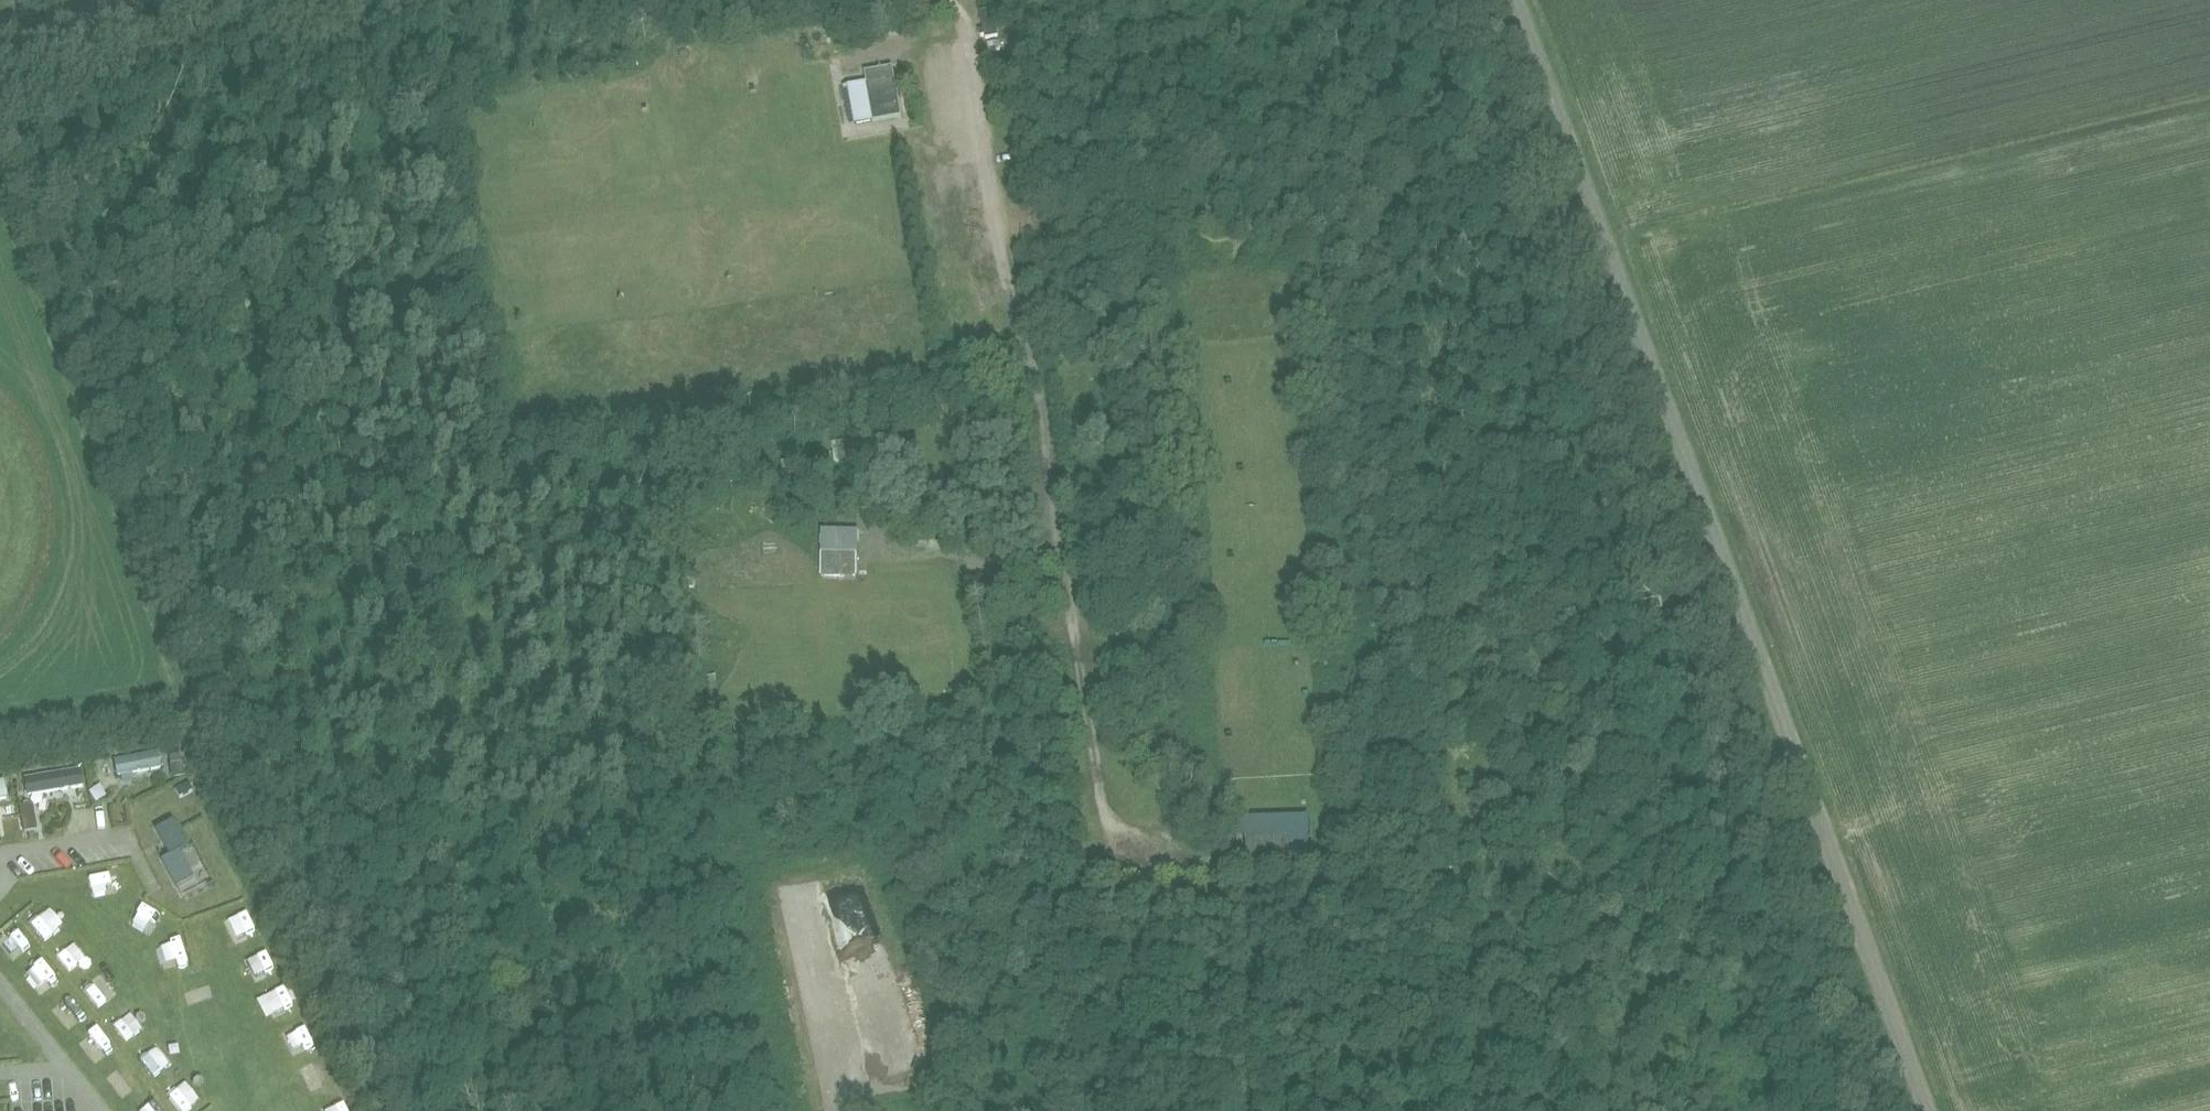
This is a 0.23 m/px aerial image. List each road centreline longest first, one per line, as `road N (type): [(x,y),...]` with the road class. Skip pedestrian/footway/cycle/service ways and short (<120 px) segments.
road 1 (unclassified): [(1928,1110),(1515,0)]
road 2 (track): [(1206,836),(1128,829),(1100,800),(968,33),(944,0)]
road 3 (unclassified): [(0,20),(128,0)]

